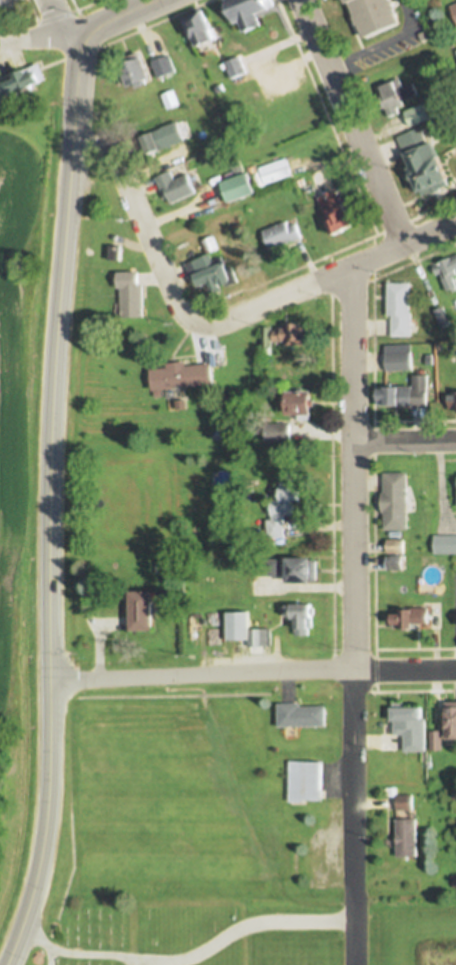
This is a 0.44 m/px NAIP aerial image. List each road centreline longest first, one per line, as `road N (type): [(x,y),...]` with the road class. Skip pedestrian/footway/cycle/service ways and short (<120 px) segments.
road 1 (residential): [(353,964),(348,269)]
road 2 (primary): [(5,964),(27,912),(48,789),(52,413)]
road 3 (residential): [(49,682),(455,668)]
road 4 (primary): [(52,413),(84,35)]
road 5 (residential): [(202,324),(455,223)]
road 6 (residential): [(406,244),(301,0)]
road 7 (residential): [(74,145),(111,153),(183,314),(202,324)]

